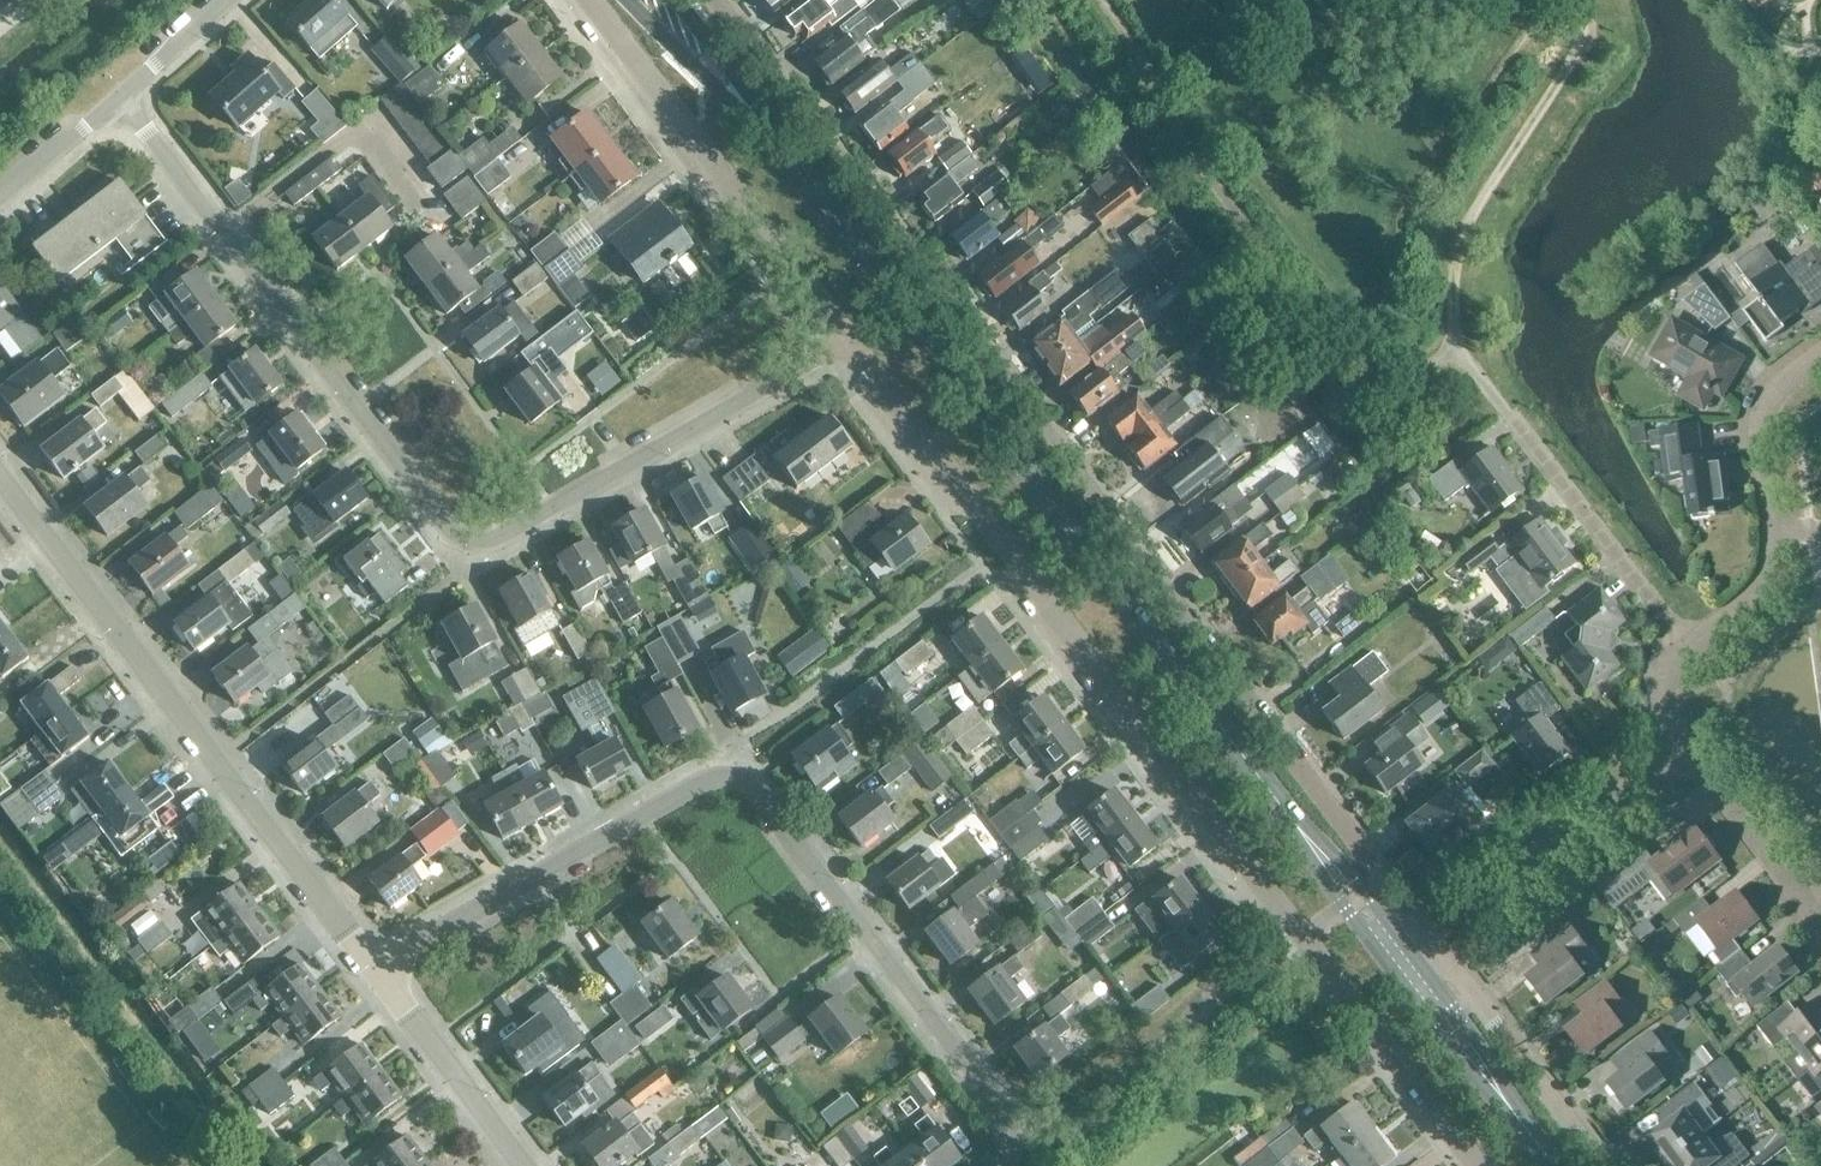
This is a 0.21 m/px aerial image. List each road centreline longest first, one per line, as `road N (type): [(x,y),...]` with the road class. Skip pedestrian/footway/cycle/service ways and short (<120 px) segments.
road 1 (residential): [(1432,940),(715,0)]
road 2 (tertiary): [(1299,829),(794,164),(649,0)]
road 3 (residential): [(848,340),(1478,1165)]
road 4 (residential): [(372,969),(706,774),(750,775),(1013,1124),(1019,1165)]
road 5 (residential): [(848,340),(474,545),(438,524),(223,237)]
road 6 (residential): [(372,969),(0,487)]
road 7 (residential): [(590,0),(848,340)]
road 8 (residential): [(1432,940),(1690,753)]
road 9 (residential): [(223,237),(369,121),(425,203)]
road 10 (residential): [(1513,420),(1690,643)]
road 11 (residential): [(1602,1165),(1432,940)]
road 12 (residential): [(523,1165),(372,969)]
road 13 (residential): [(1690,753),(1808,921)]
road 14 (unclassified): [(1775,530),(1761,454),(1763,403),(1820,359)]
road 15 (residential): [(223,237),(120,96)]
road 16 (tertiary): [(1413,954),(1328,847),(1299,829)]
road 17 (tertiary): [(1501,1096),(1493,1061),(1413,954)]
road 18 (tertiary): [(1392,969),(1485,1089),(1501,1096)]
road 19 (tertiary): [(1299,829),(1314,865),(1392,969)]
road 20 (residential): [(0,200),(120,96)]
road 21 (residential): [(1775,530),(1771,571),(1758,591),(1690,643)]
road 22 (residential): [(120,96),(229,0)]
road 23 (residential): [(1690,643),(1666,672),(1659,699),(1690,753)]

